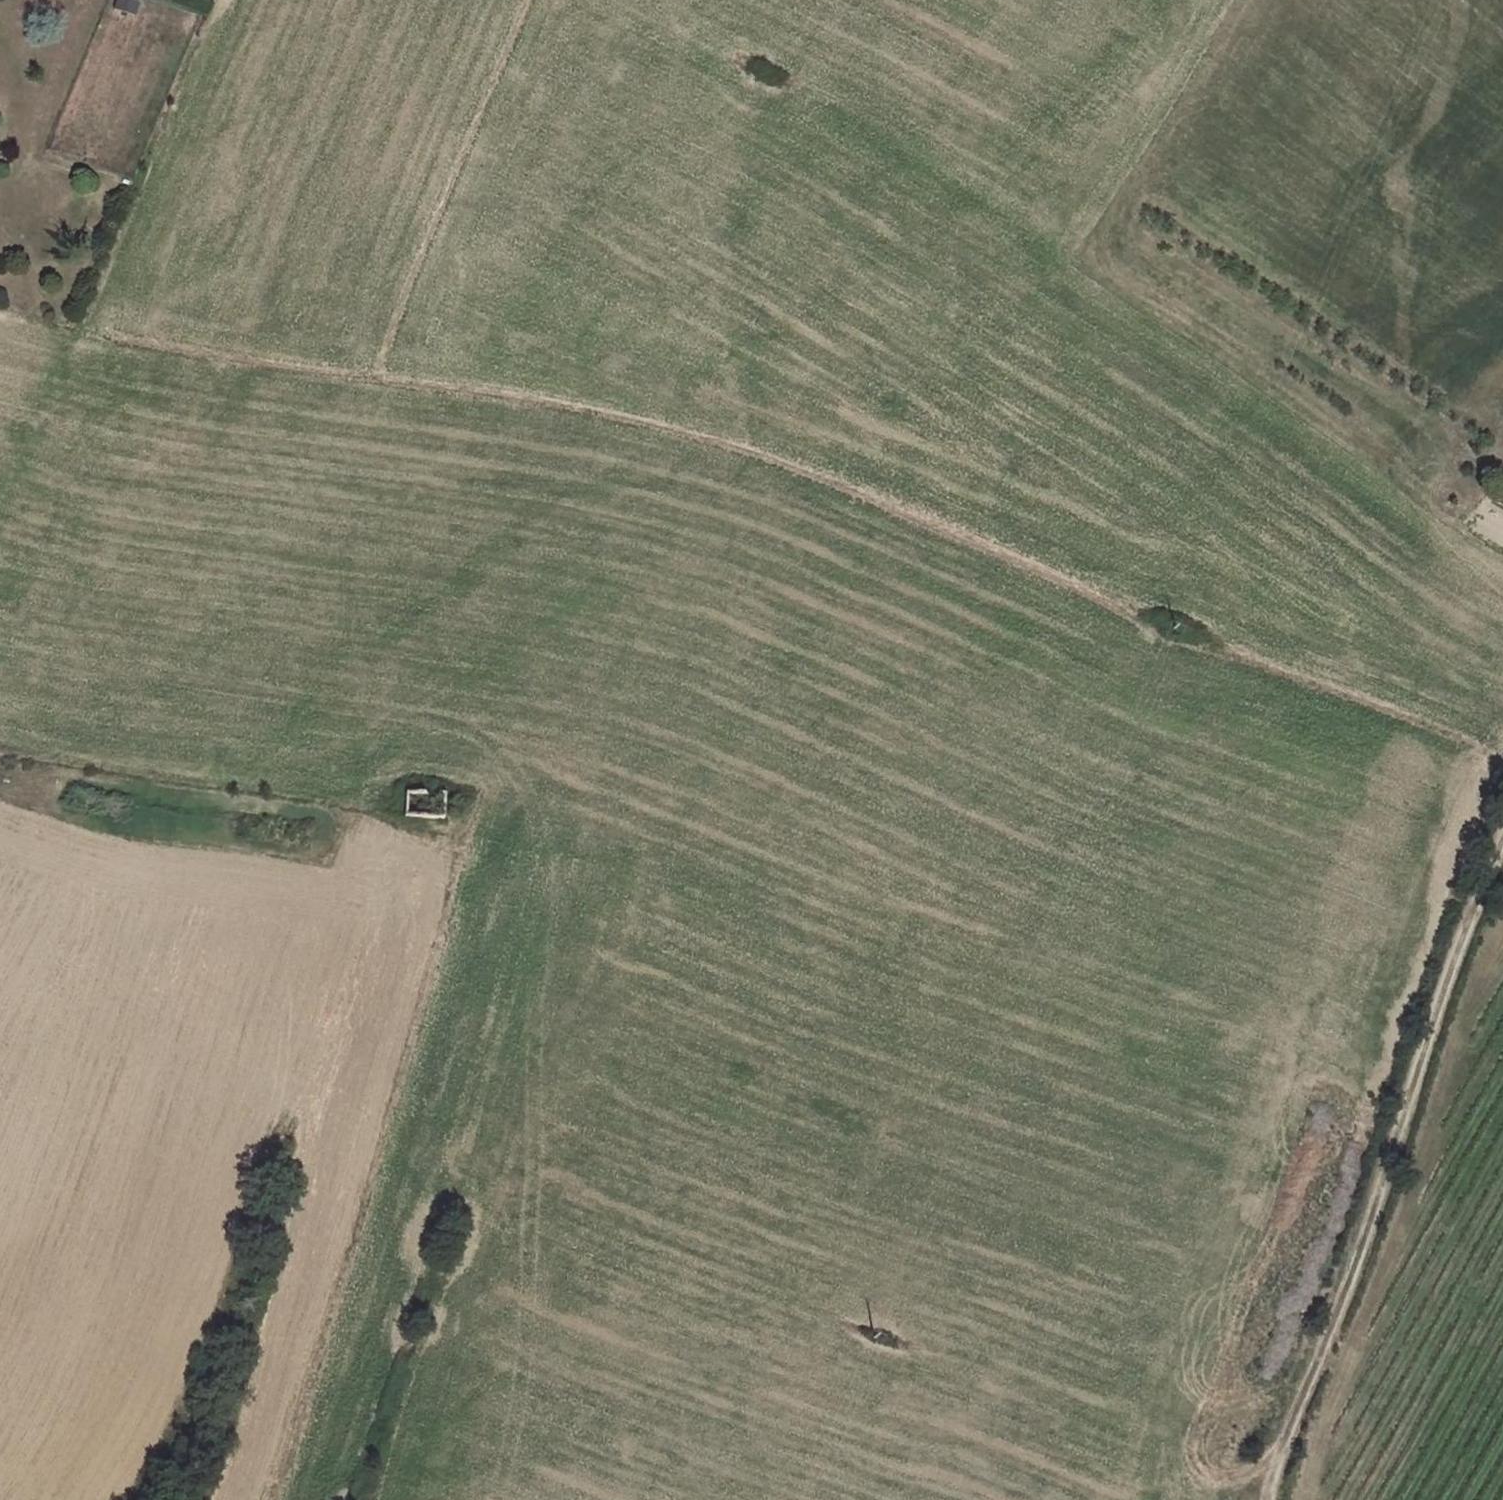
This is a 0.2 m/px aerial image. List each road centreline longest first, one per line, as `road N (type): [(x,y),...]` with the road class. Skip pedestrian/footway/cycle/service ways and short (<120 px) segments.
road 1 (track): [(1502,845),(1463,921),(1283,1442),(1271,1499)]

